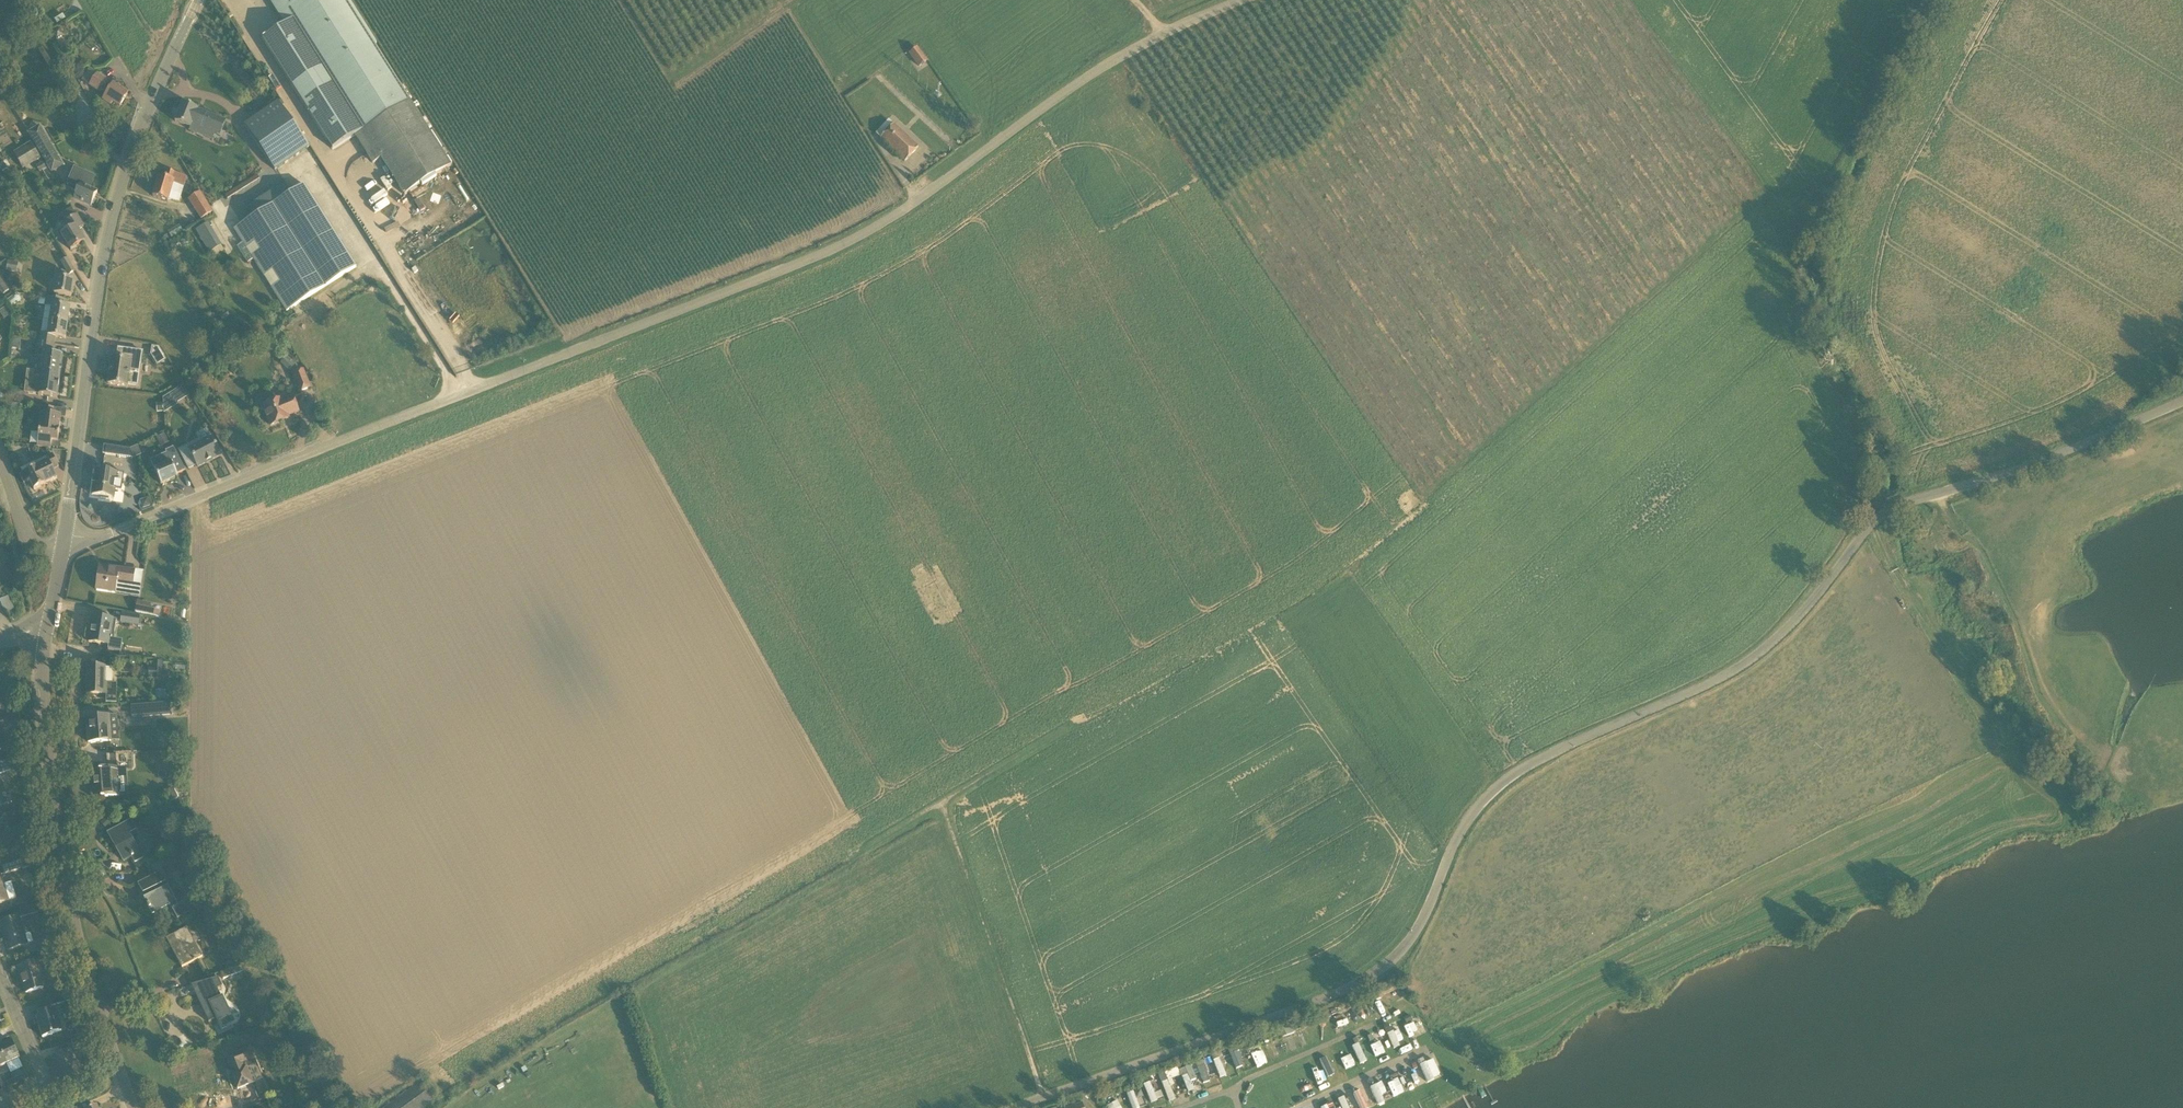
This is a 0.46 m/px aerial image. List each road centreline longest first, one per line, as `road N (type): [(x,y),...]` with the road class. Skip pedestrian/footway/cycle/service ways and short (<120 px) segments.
road 1 (unclassified): [(1018,1107),(1346,991),(1406,947),(1472,813),(1490,793),(1754,659),(1819,595),(1873,524),(1899,506),(2095,441),(2182,401)]
road 2 (unclassified): [(63,551),(864,231),(1103,63),(1236,0)]
road 3 (unclassified): [(63,551),(105,233),(129,158),(201,0)]
road 4 (unclassified): [(139,1107),(81,945),(67,872),(44,702),(45,629)]
road 5 (track): [(943,805),(1044,1099)]
road 6 (track): [(1937,494),(1978,550),(2015,619),(2042,702),(2065,735)]
road 7 (track): [(1873,524),(2002,747)]
road 8 (track): [(1068,729),(870,847)]
road 9 (track): [(1373,1026),(1182,1107)]
road 10 (residential): [(3,1107),(30,1096),(41,1075),(0,976)]
road 11 (track): [(1298,1107),(1424,1050)]

